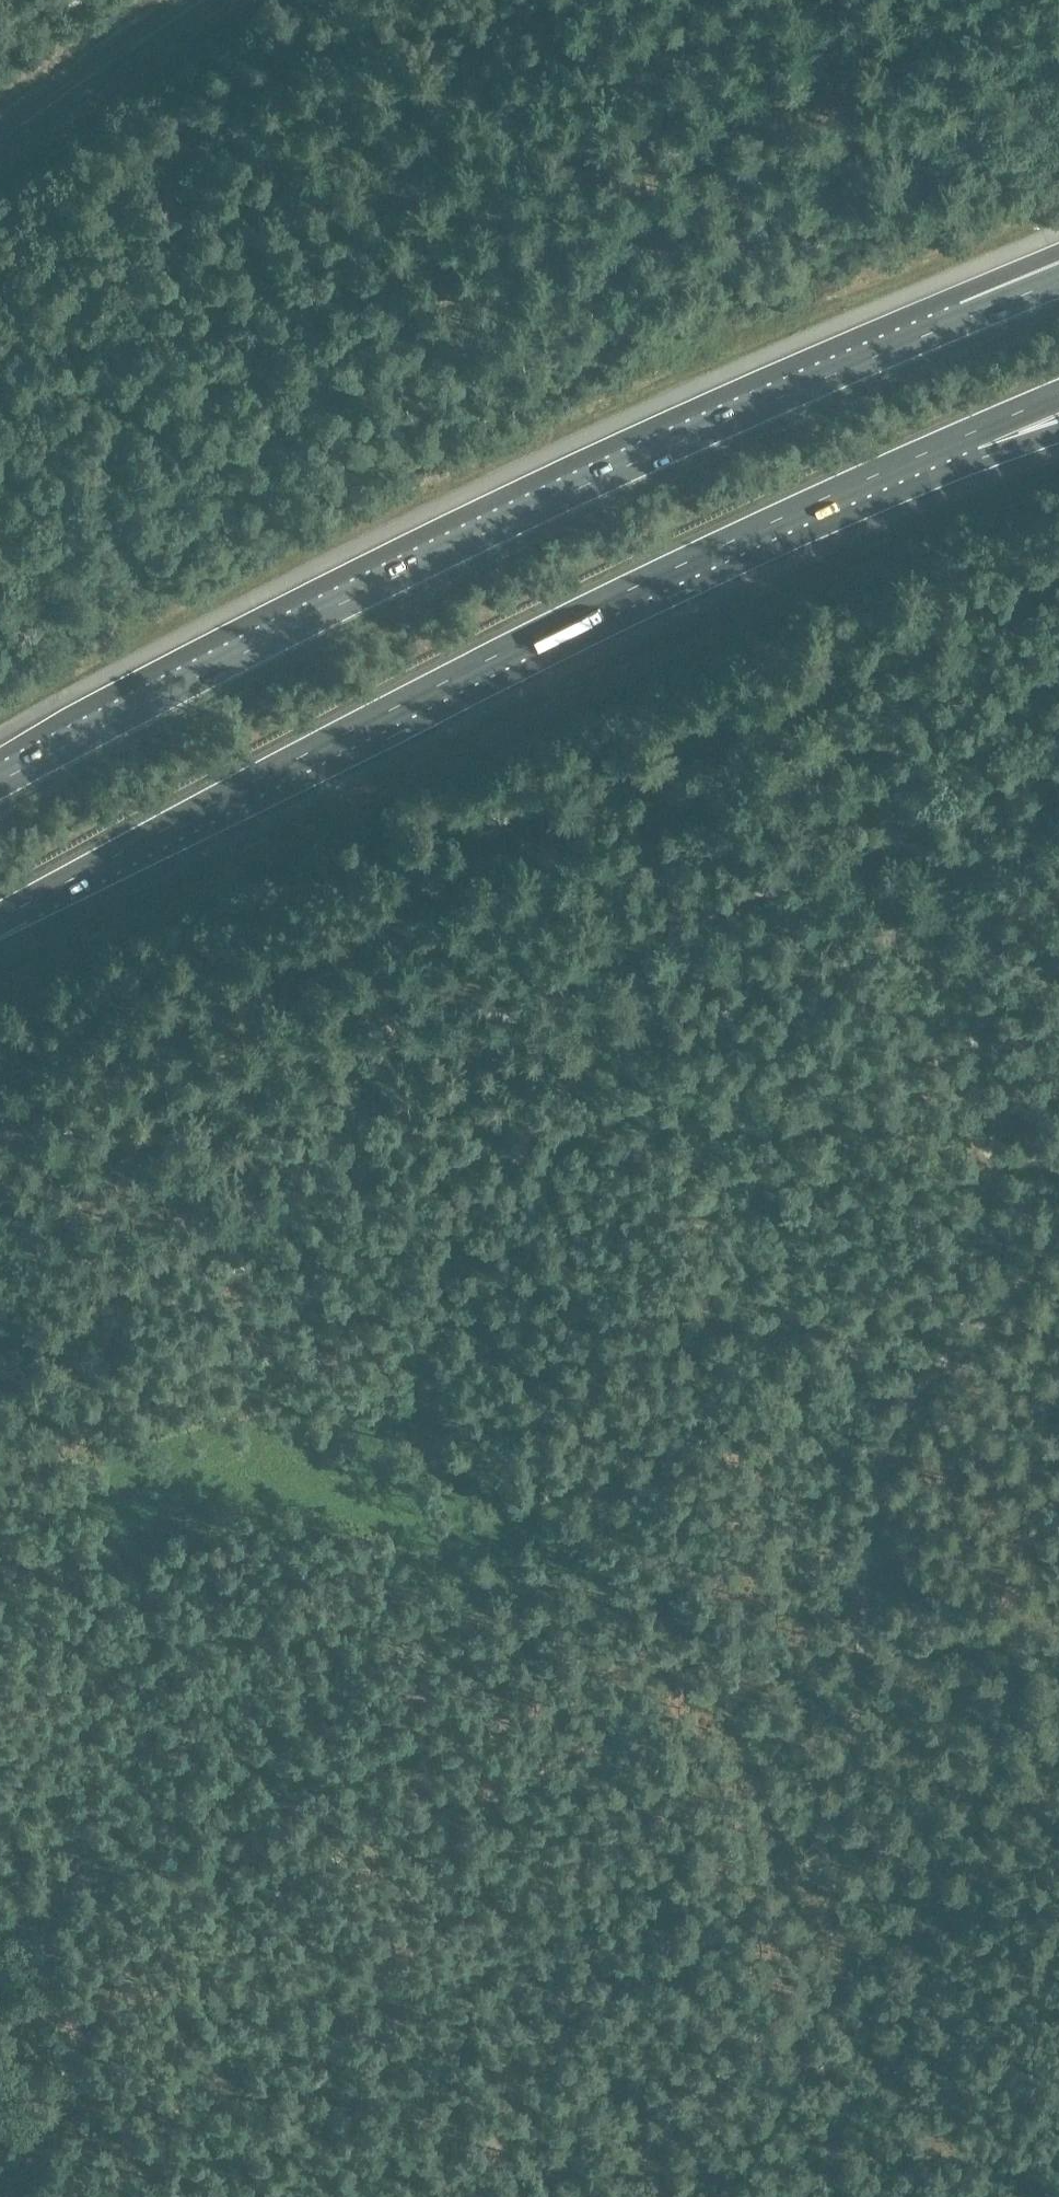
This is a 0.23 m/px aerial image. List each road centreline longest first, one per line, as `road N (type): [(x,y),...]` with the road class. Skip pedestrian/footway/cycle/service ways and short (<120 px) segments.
road 1 (track): [(1058,1162),(995,1164),(982,1154),(949,879),(928,852),(886,837),(769,895),(719,907),(614,995),(568,1021),(453,1015),(279,1030),(145,1116),(0,1145)]
road 2 (motorway): [(0,917),(429,689),(974,431)]
road 3 (motorway): [(970,316),(378,585),(0,780)]
road 4 (track): [(1058,1216),(1011,1292),(909,1401),(880,1462),(825,1929)]
road 5 (track): [(604,2196),(711,2083),(815,2007),(839,1963)]
road 6 (track): [(839,1963),(1058,1821)]

